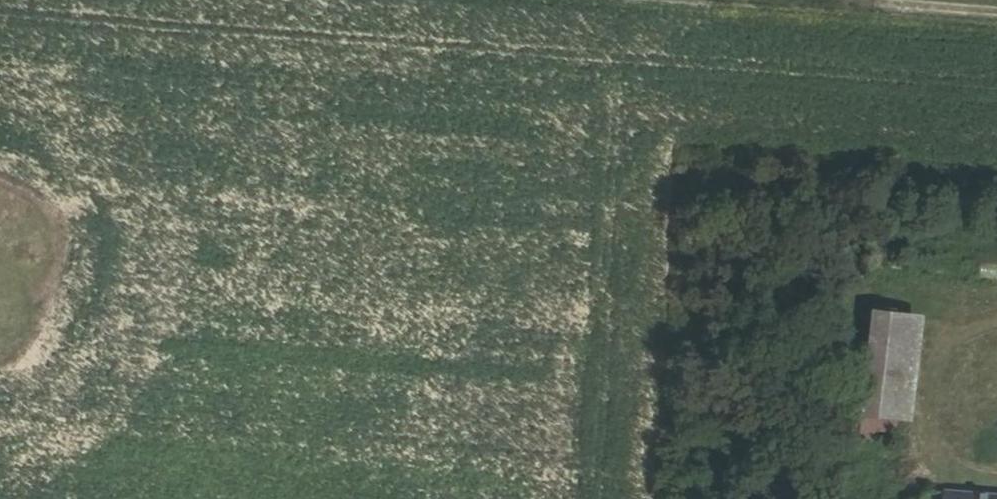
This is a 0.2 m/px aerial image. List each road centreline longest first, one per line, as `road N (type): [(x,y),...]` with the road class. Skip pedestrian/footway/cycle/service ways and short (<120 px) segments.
road 1 (track): [(996,12),(858,2)]

